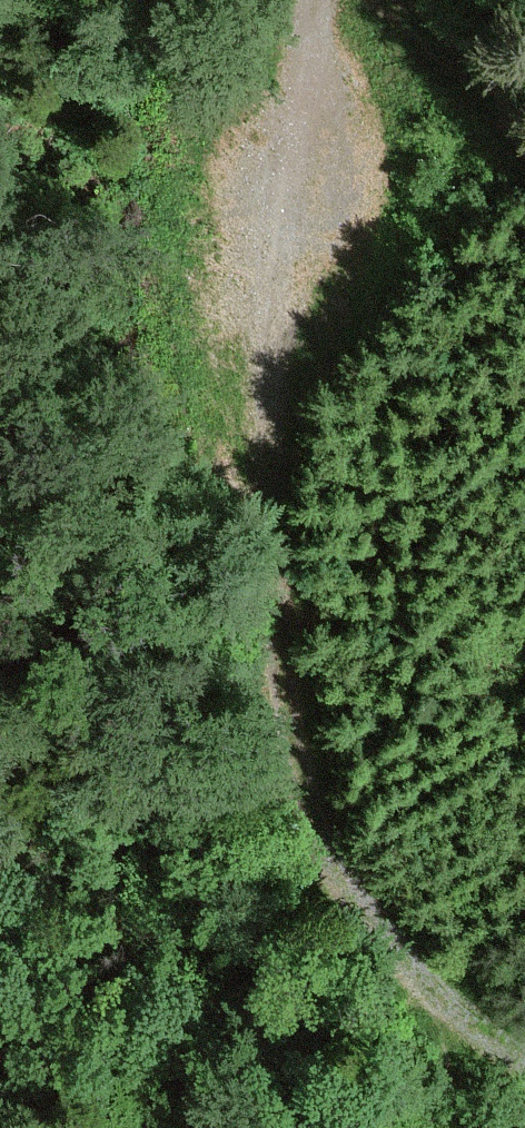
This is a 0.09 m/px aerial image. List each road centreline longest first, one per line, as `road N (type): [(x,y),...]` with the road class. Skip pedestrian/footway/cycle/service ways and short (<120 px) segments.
road 1 (track): [(413,963),(365,921),(319,838),(302,795),(283,684),(259,375),(328,0)]
road 2 (track): [(524,152),(360,0)]
road 3 (track): [(413,963),(524,1058)]

